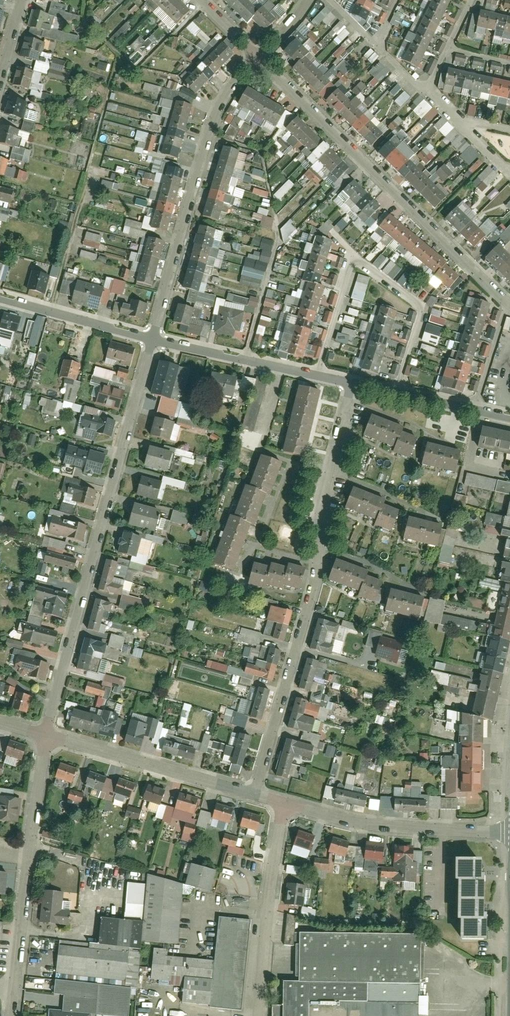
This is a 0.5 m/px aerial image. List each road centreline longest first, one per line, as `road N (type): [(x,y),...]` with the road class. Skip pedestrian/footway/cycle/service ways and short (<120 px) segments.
road 1 (residential): [(354,381),(320,515),(314,585),(256,794)]
road 2 (residential): [(156,339),(46,734)]
road 3 (residential): [(509,302),(257,56)]
road 4 (residential): [(257,56),(215,116),(156,339)]
road 5 (residential): [(46,734),(9,1015)]
road 6 (residential): [(392,390),(416,305),(361,266),(346,274),(320,375)]
road 7 (residential): [(285,800),(379,827),(509,833)]
road 8 (residential): [(46,734),(256,794)]
road 9 (residential): [(285,800),(258,1015)]
road 10 (residential): [(156,339),(320,375)]
road 11 (residential): [(0,297),(156,339)]
road 12 (residential): [(392,390),(509,417)]

